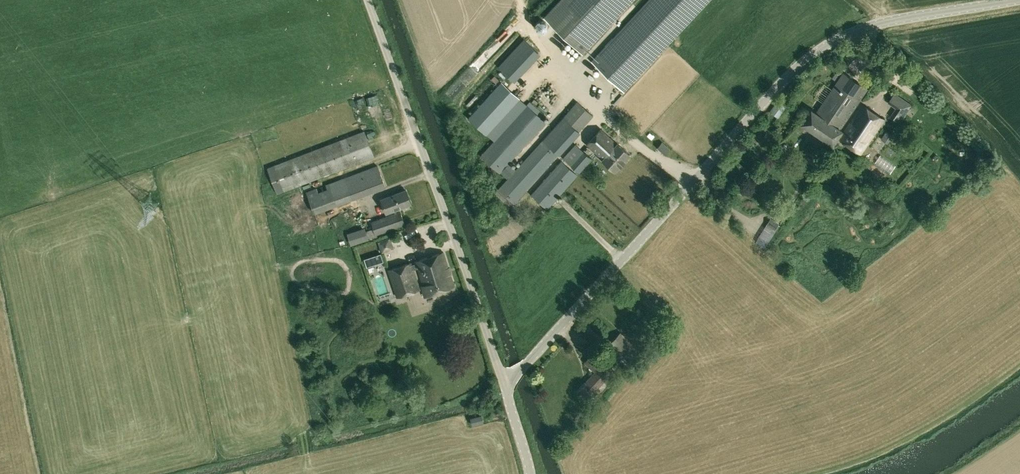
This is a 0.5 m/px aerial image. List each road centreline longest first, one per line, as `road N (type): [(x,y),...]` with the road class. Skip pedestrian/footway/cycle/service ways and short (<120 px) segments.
road 1 (tertiary): [(505,386),(797,64),(871,26),(1013,0)]
road 2 (unclassified): [(505,386),(369,0)]

